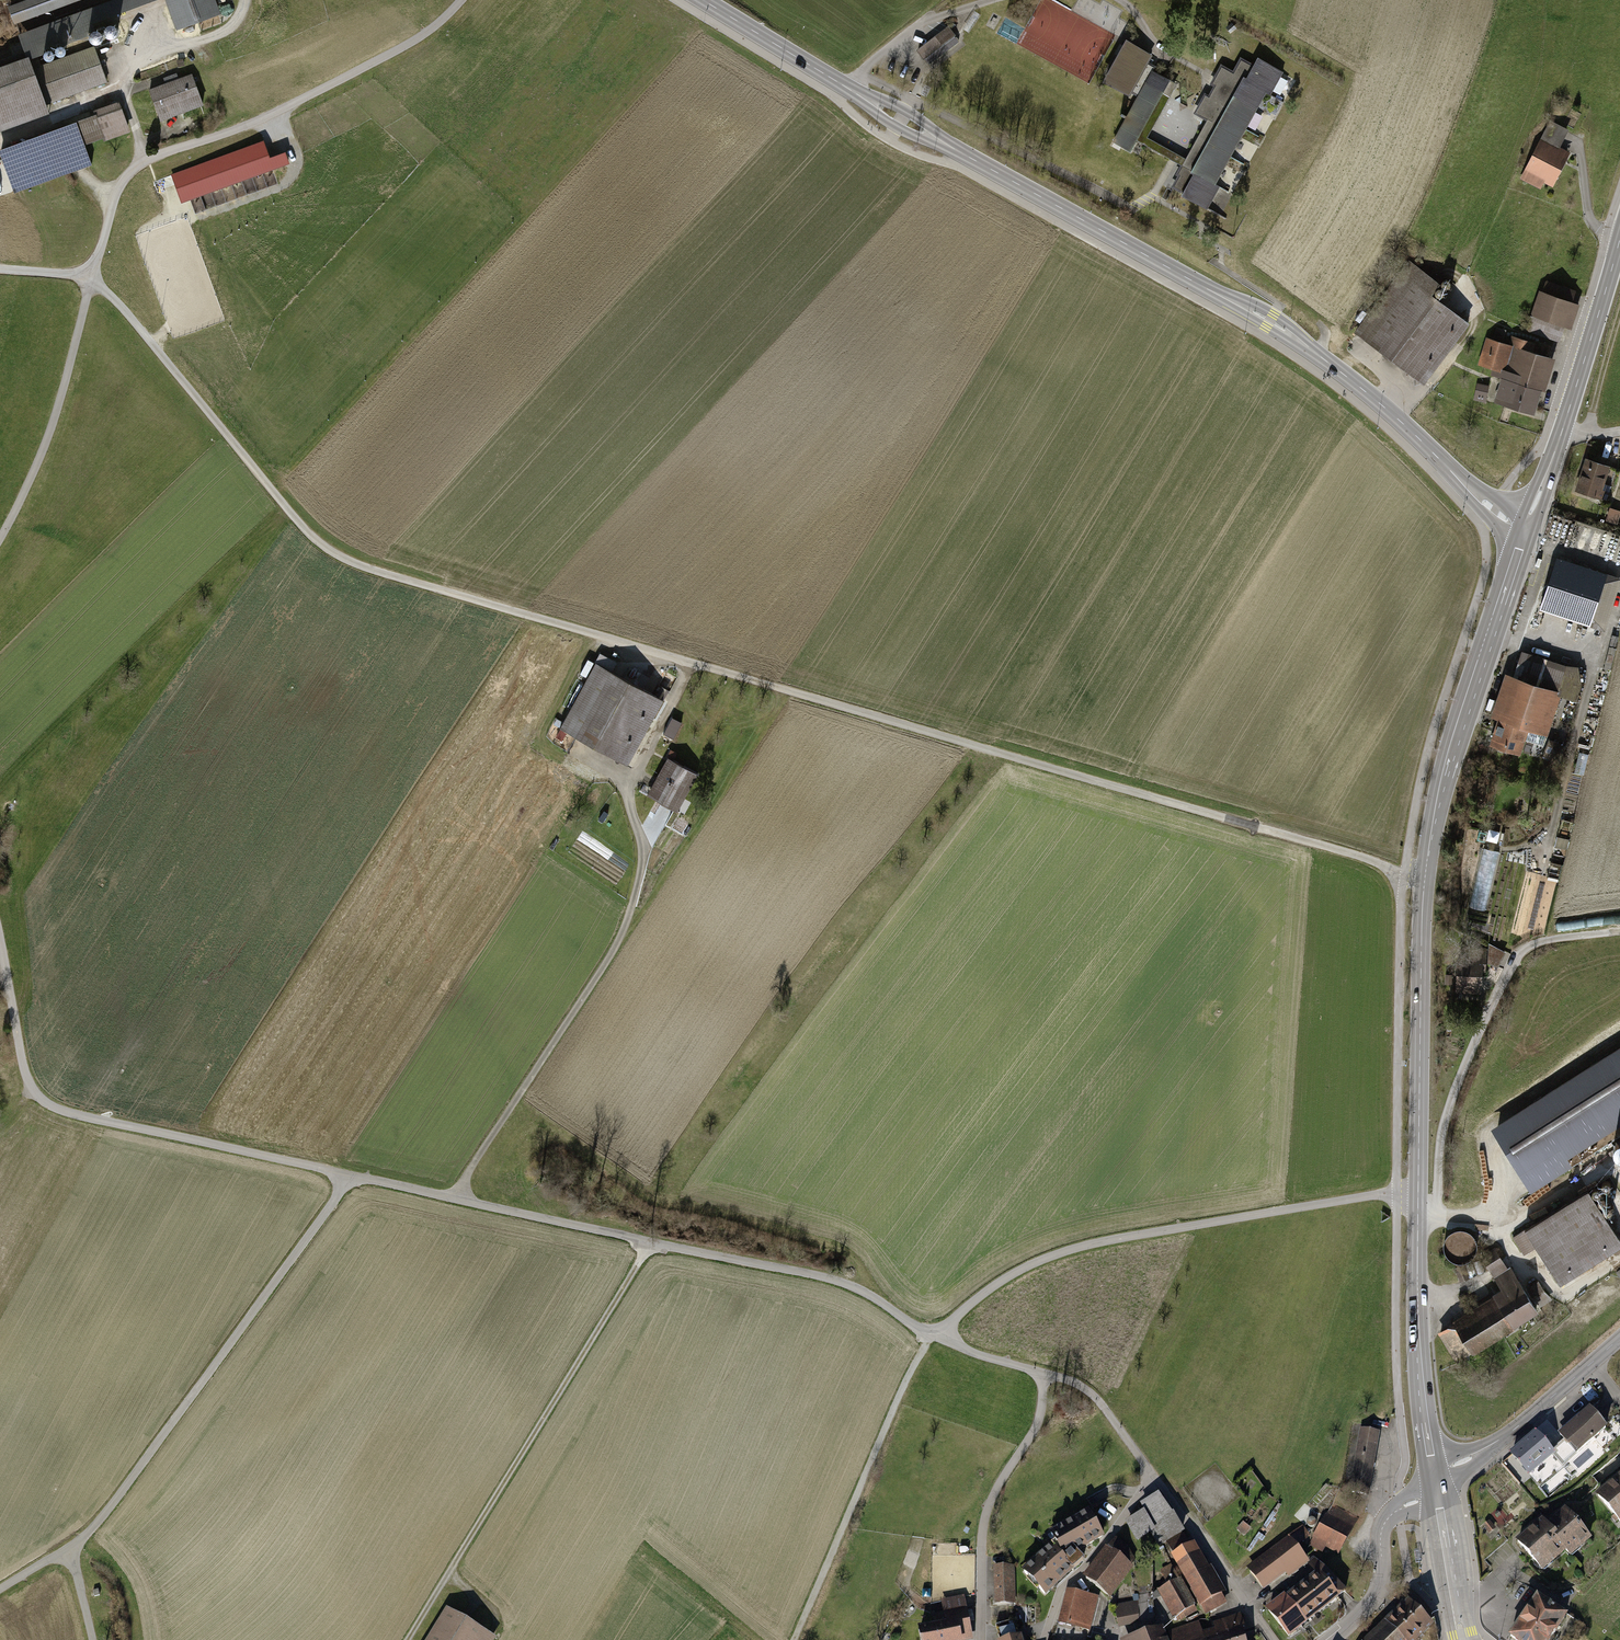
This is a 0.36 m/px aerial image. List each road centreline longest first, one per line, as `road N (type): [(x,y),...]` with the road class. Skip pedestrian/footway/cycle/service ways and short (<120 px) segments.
road 1 (track): [(94,277),(294,518),(351,563),(1425,874)]
road 2 (tertiary): [(701,0),(1284,329),(1403,423),(1495,511),(1526,527)]
road 3 (track): [(353,1176),(835,1278),(941,1339)]
road 4 (track): [(456,1199),(614,954),(644,870),(630,779),(694,666)]
road 5 (primary): [(1489,633),(1444,766),(1425,875),(1418,1193)]
road 6 (unclassified): [(941,1339),(983,1295),(1071,1250),(1418,1193)]
road 7 (track): [(0,935),(30,1086),(49,1105),(353,1176)]
road 8 (track): [(94,277),(134,174),(420,41),(465,0)]
road 9 (track): [(71,1552),(103,1520),(353,1176)]
road 10 (track): [(408,1639),(646,1241)]
road 11 (track): [(1418,1221),(1437,1212),(1446,1118),(1507,976),(1528,947),(1548,939),(1619,929)]
road 12 (track): [(794,1639),(932,1336)]
road 13 (track): [(0,143),(122,92),(125,69),(225,35),(247,0)]
road 14 (track): [(0,543),(44,454),(94,277)]
road 15 (residential): [(981,1639),(982,1527),(1036,1426),(1042,1373)]
road 16 (primary): [(1418,1193),(1420,1348),(1435,1469)]
road 17 (track): [(1545,847),(1618,595)]
road 18 (tertiary): [(1619,1339),(1501,1439),(1435,1469)]
road 19 (primary): [(1560,433),(1619,241)]
road 20 (residential): [(1438,1497),(1400,1507),(1384,1524),(1380,1585),(1328,1639)]
road 21 (residential): [(1155,1481),(1273,1639)]
road 22 (residential): [(1045,1639),(1067,1583),(1155,1481)]
road 23 (track): [(845,86),(922,22),(987,0)]
road 24 (residential): [(1042,1373),(1097,1400),(1155,1481)]
road 25 (primary): [(1438,1497),(1464,1639)]
road 26 (track): [(1619,313),(1586,432)]

